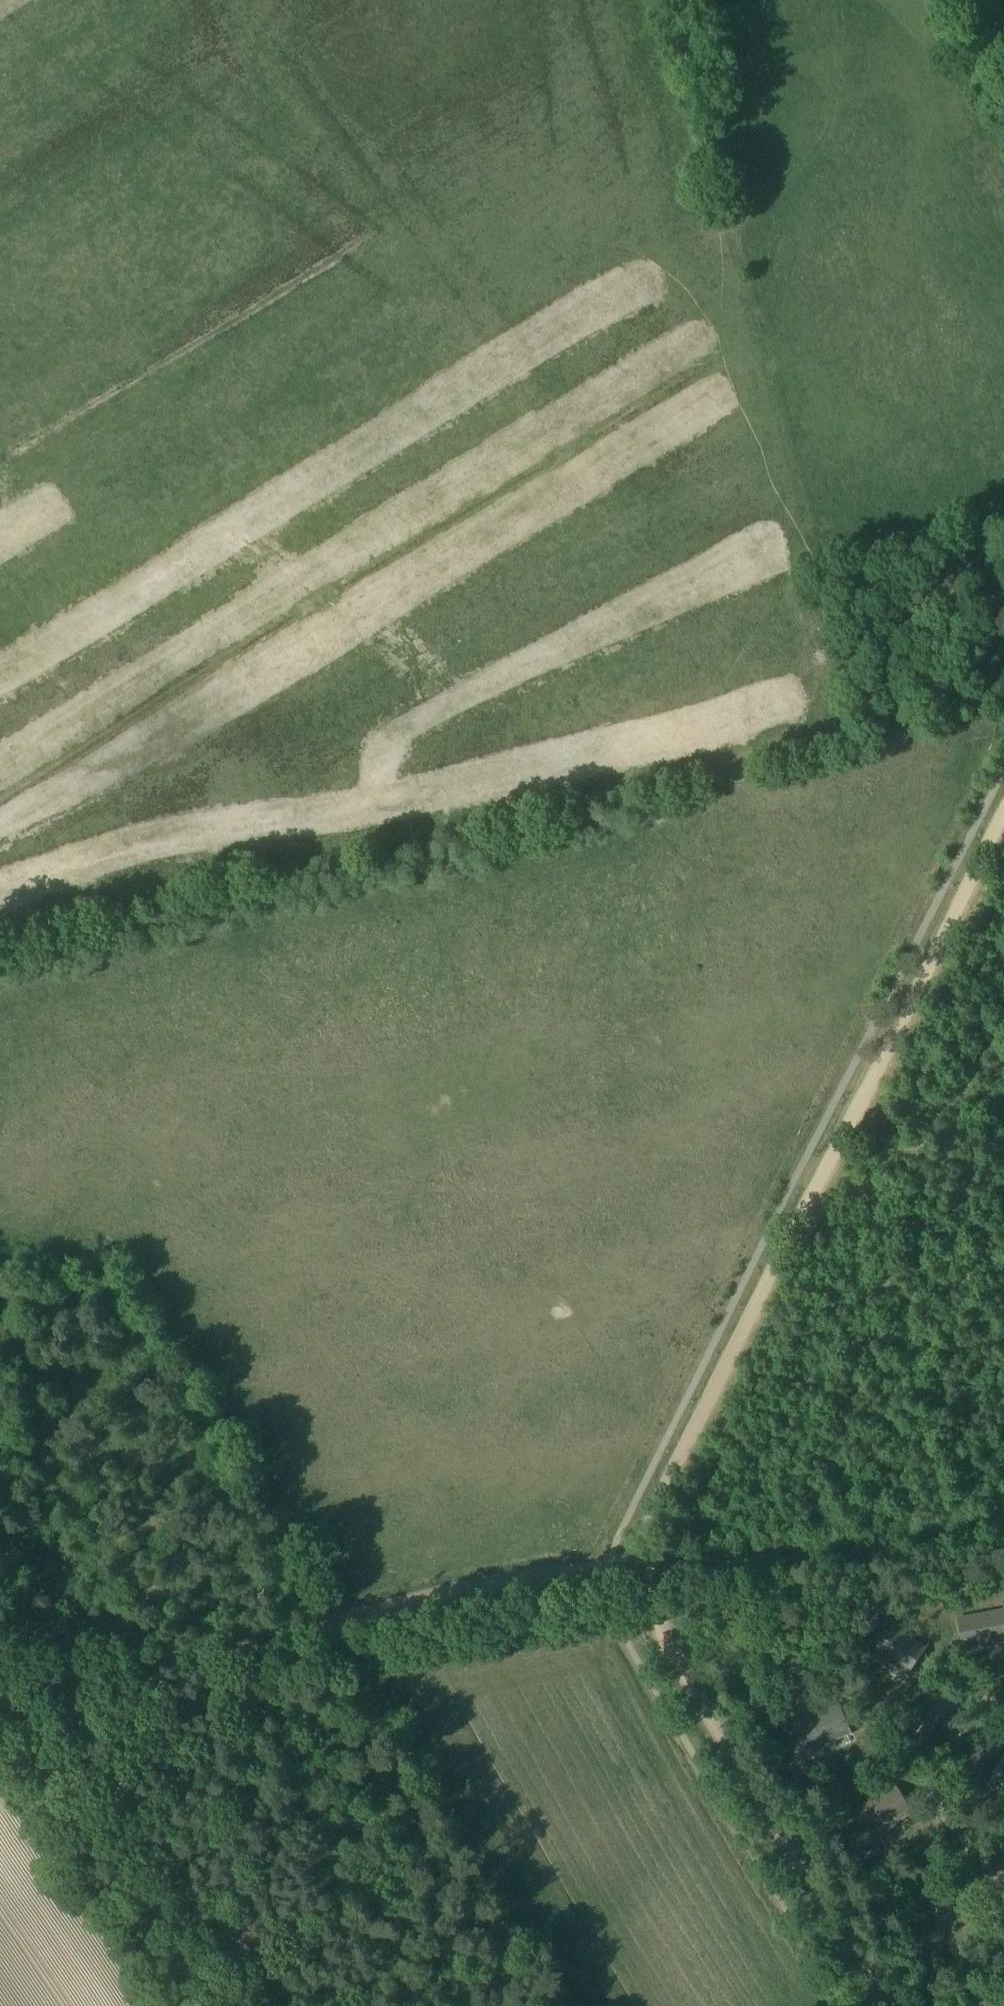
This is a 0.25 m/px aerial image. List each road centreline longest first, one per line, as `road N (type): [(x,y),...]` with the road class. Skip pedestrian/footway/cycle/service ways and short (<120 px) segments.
road 1 (track): [(639,1577),(641,1541),(1003,811)]
road 2 (track): [(0,1688),(31,1675),(474,1588),(610,1569),(639,1577)]
road 3 (track): [(883,2005),(678,1666),(639,1577)]
road 4 (track): [(639,1577),(754,1558),(884,1552),(1003,1530)]

